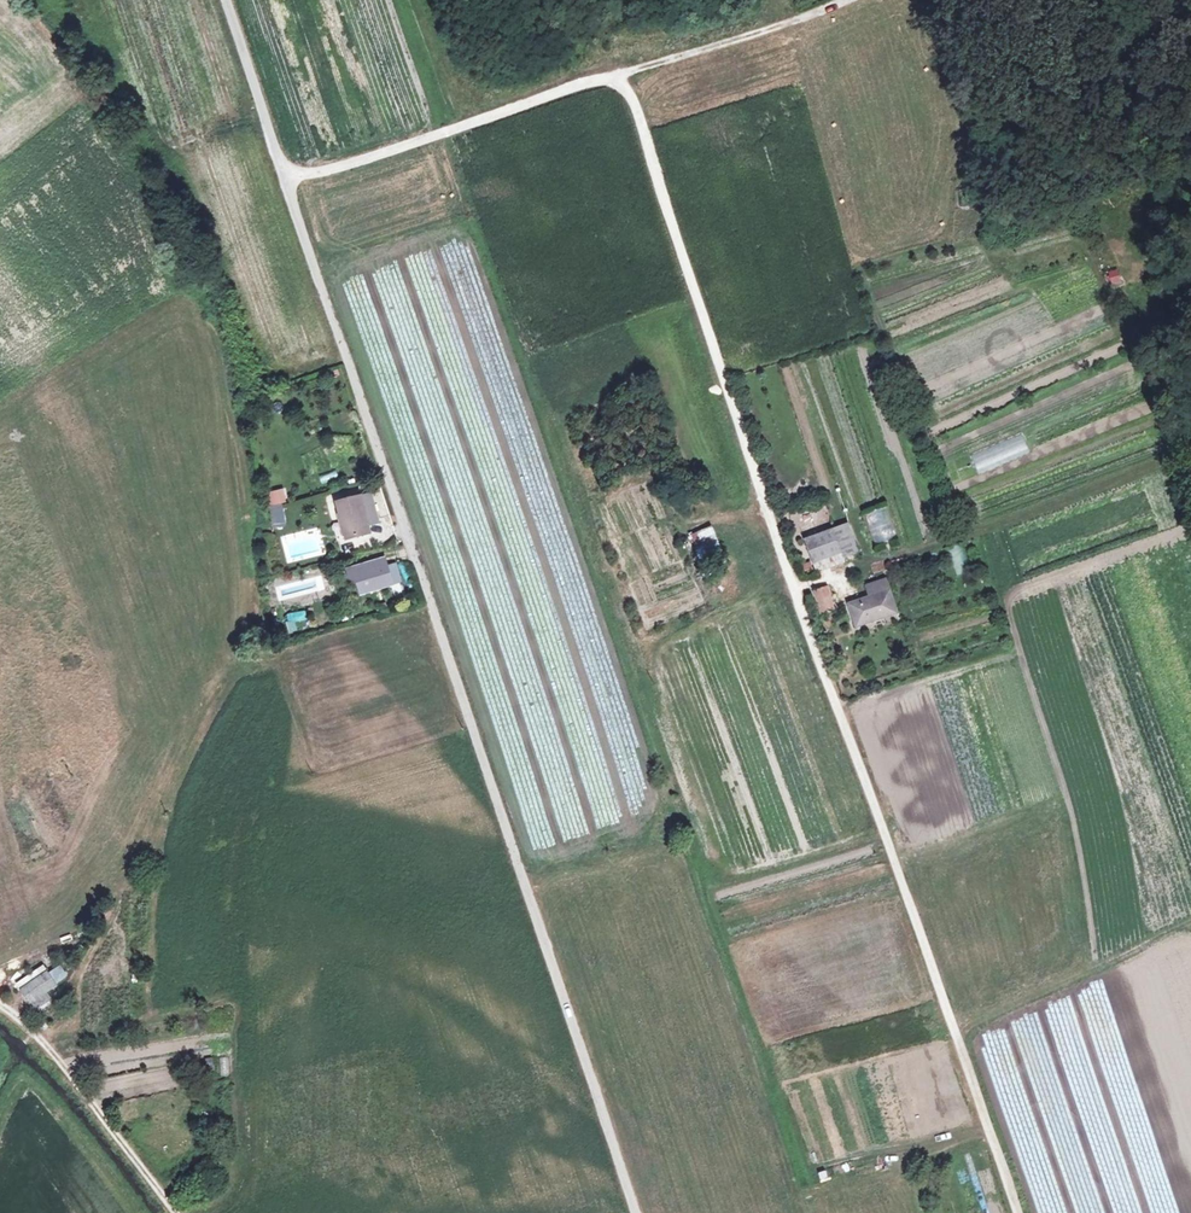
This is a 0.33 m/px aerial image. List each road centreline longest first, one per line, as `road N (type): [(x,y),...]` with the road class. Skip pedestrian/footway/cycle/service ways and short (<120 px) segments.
road 1 (track): [(623,74),(792,588),(1019,1212)]
road 2 (track): [(287,184),(634,1212)]
road 3 (track): [(623,74),(287,184)]
road 4 (track): [(0,1004),(36,1031),(177,1212)]
road 5 (track): [(287,184),(227,0)]

